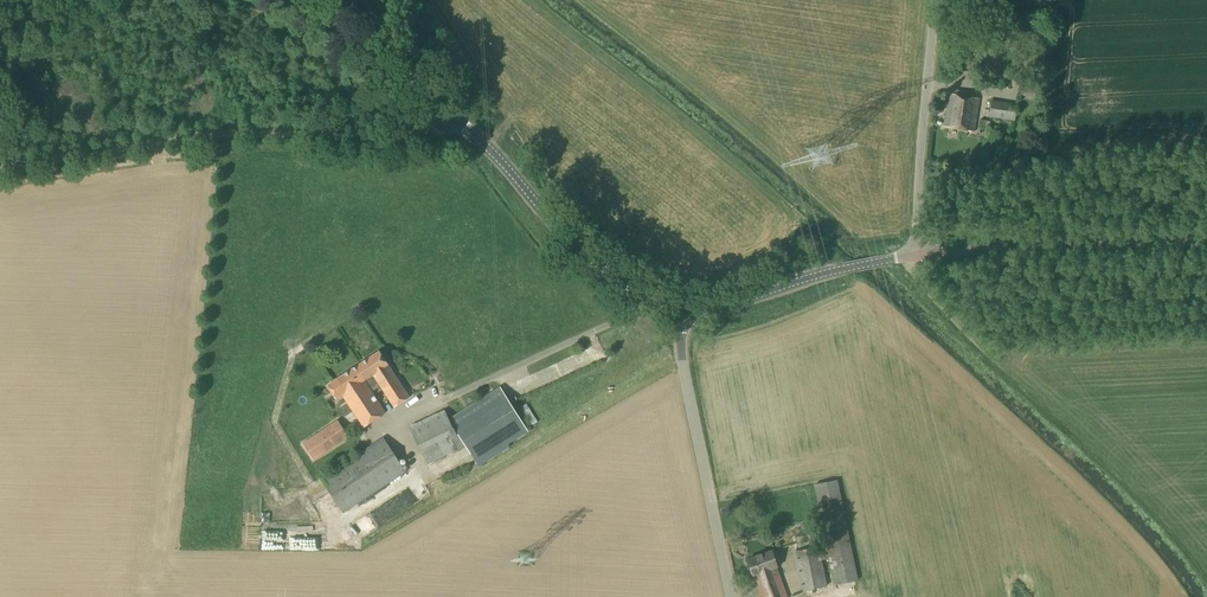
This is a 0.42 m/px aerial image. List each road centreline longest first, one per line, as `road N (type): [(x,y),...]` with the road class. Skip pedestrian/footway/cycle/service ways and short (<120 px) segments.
road 1 (unclassified): [(0,166),(202,136),(419,141),(443,140),(462,127)]
road 2 (tertiary): [(733,596),(687,394),(683,308)]
road 3 (tertiary): [(683,308),(654,301),(595,263),(462,127)]
road 4 (tertiary): [(919,255),(1206,240)]
road 5 (unclassified): [(919,255),(934,0)]
road 6 (tertiary): [(683,308),(729,304),(919,255)]
road 7 (tertiary): [(462,127),(292,0)]

